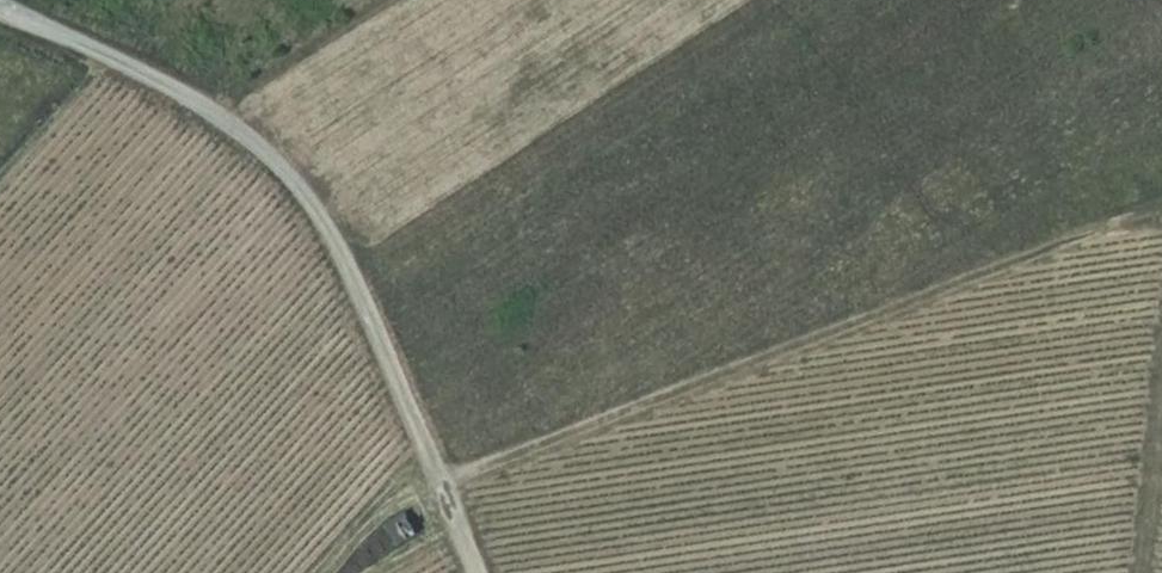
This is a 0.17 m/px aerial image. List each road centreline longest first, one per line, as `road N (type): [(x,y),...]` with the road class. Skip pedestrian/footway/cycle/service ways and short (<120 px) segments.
road 1 (track): [(0,16),(227,132),(294,190),(349,279),(474,572)]

